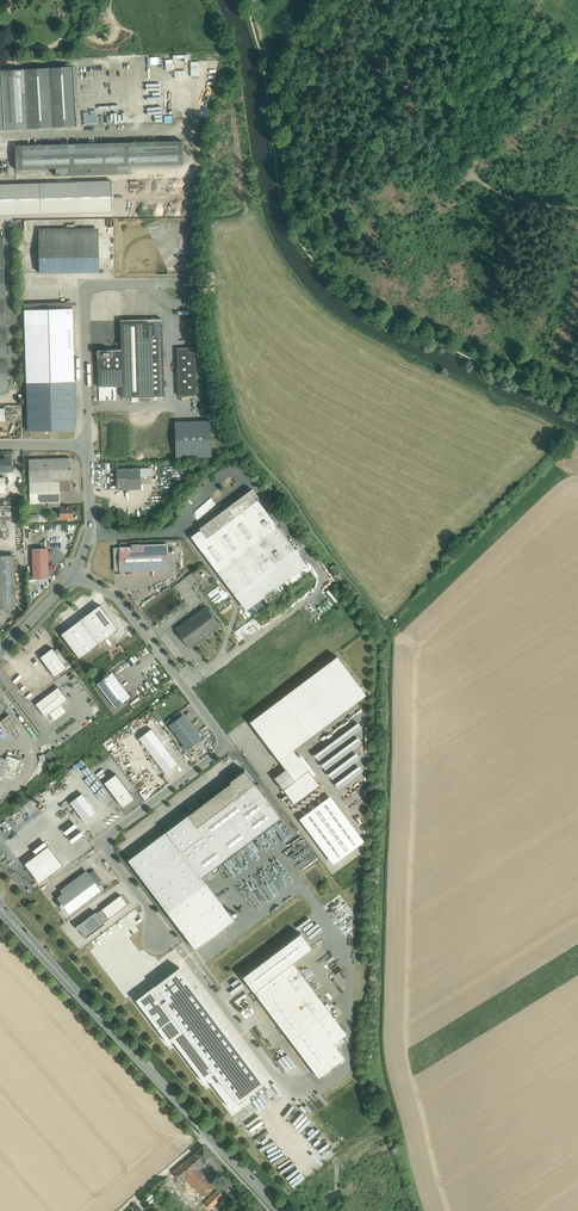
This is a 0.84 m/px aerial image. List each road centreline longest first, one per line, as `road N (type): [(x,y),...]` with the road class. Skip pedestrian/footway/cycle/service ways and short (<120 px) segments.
road 1 (unclassified): [(73,577),(122,606),(222,743),(216,758),(114,837),(114,864),(277,1079),(301,1094)]
road 2 (primary): [(0,909),(278,1210)]
road 3 (unclassified): [(89,449),(85,293),(97,281),(147,282)]
road 4 (unclassified): [(73,577),(89,537),(89,449)]

